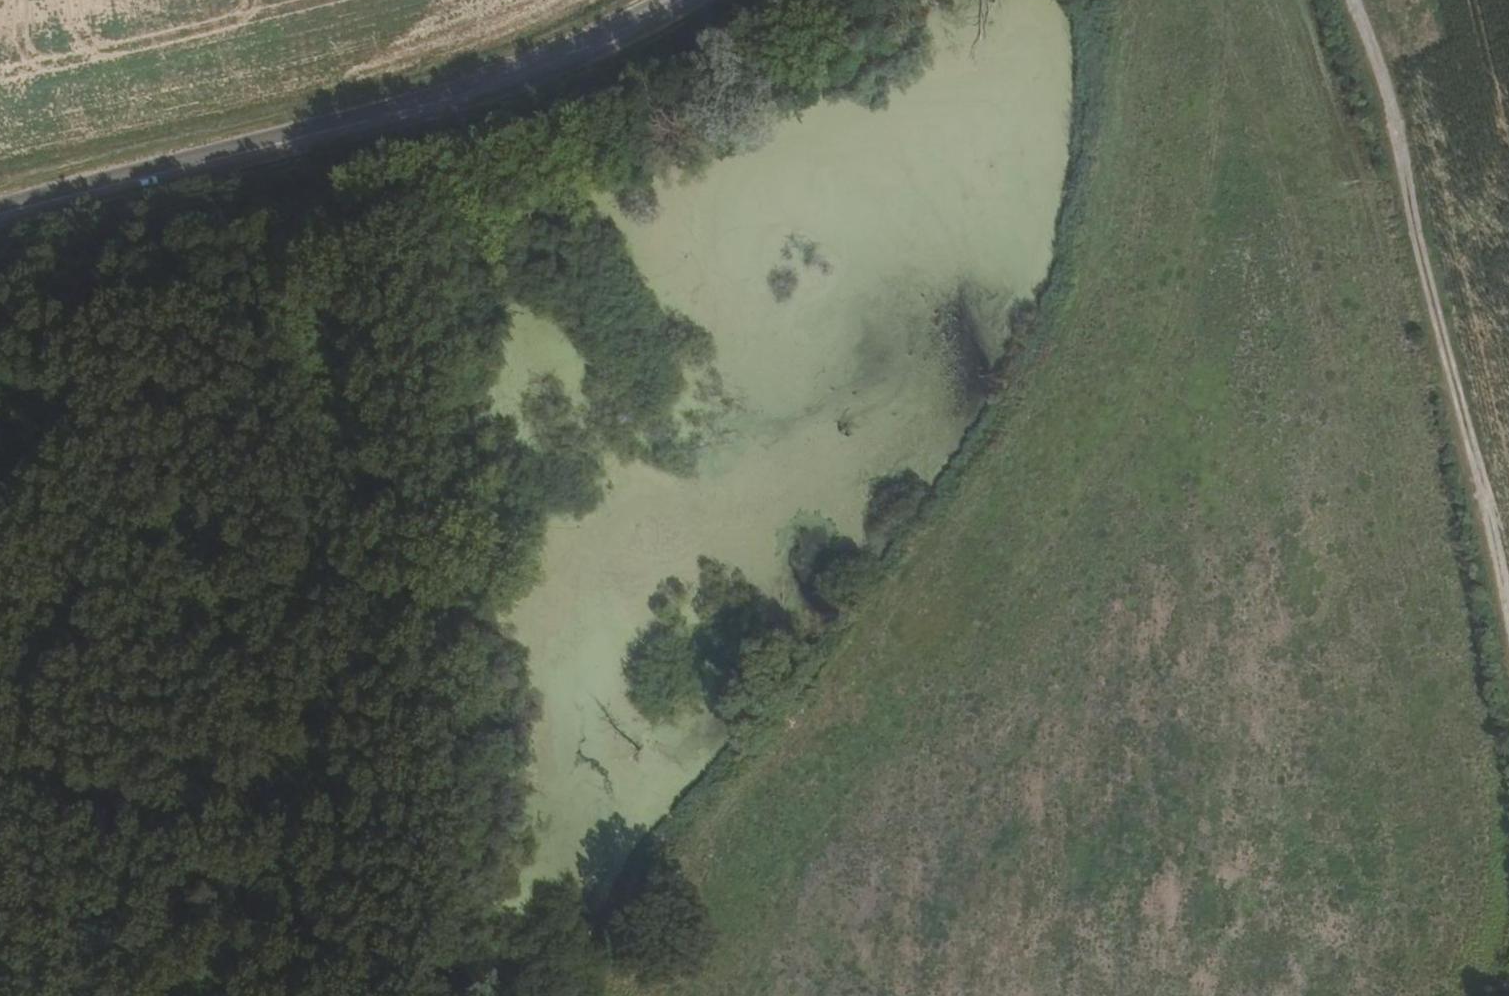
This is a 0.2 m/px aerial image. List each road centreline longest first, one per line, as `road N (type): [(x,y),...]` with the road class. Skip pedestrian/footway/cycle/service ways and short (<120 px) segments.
road 1 (track): [(1346,0),(1379,81),(1508,711)]
road 2 (primary): [(672,0),(618,36),(448,103),(0,219)]

